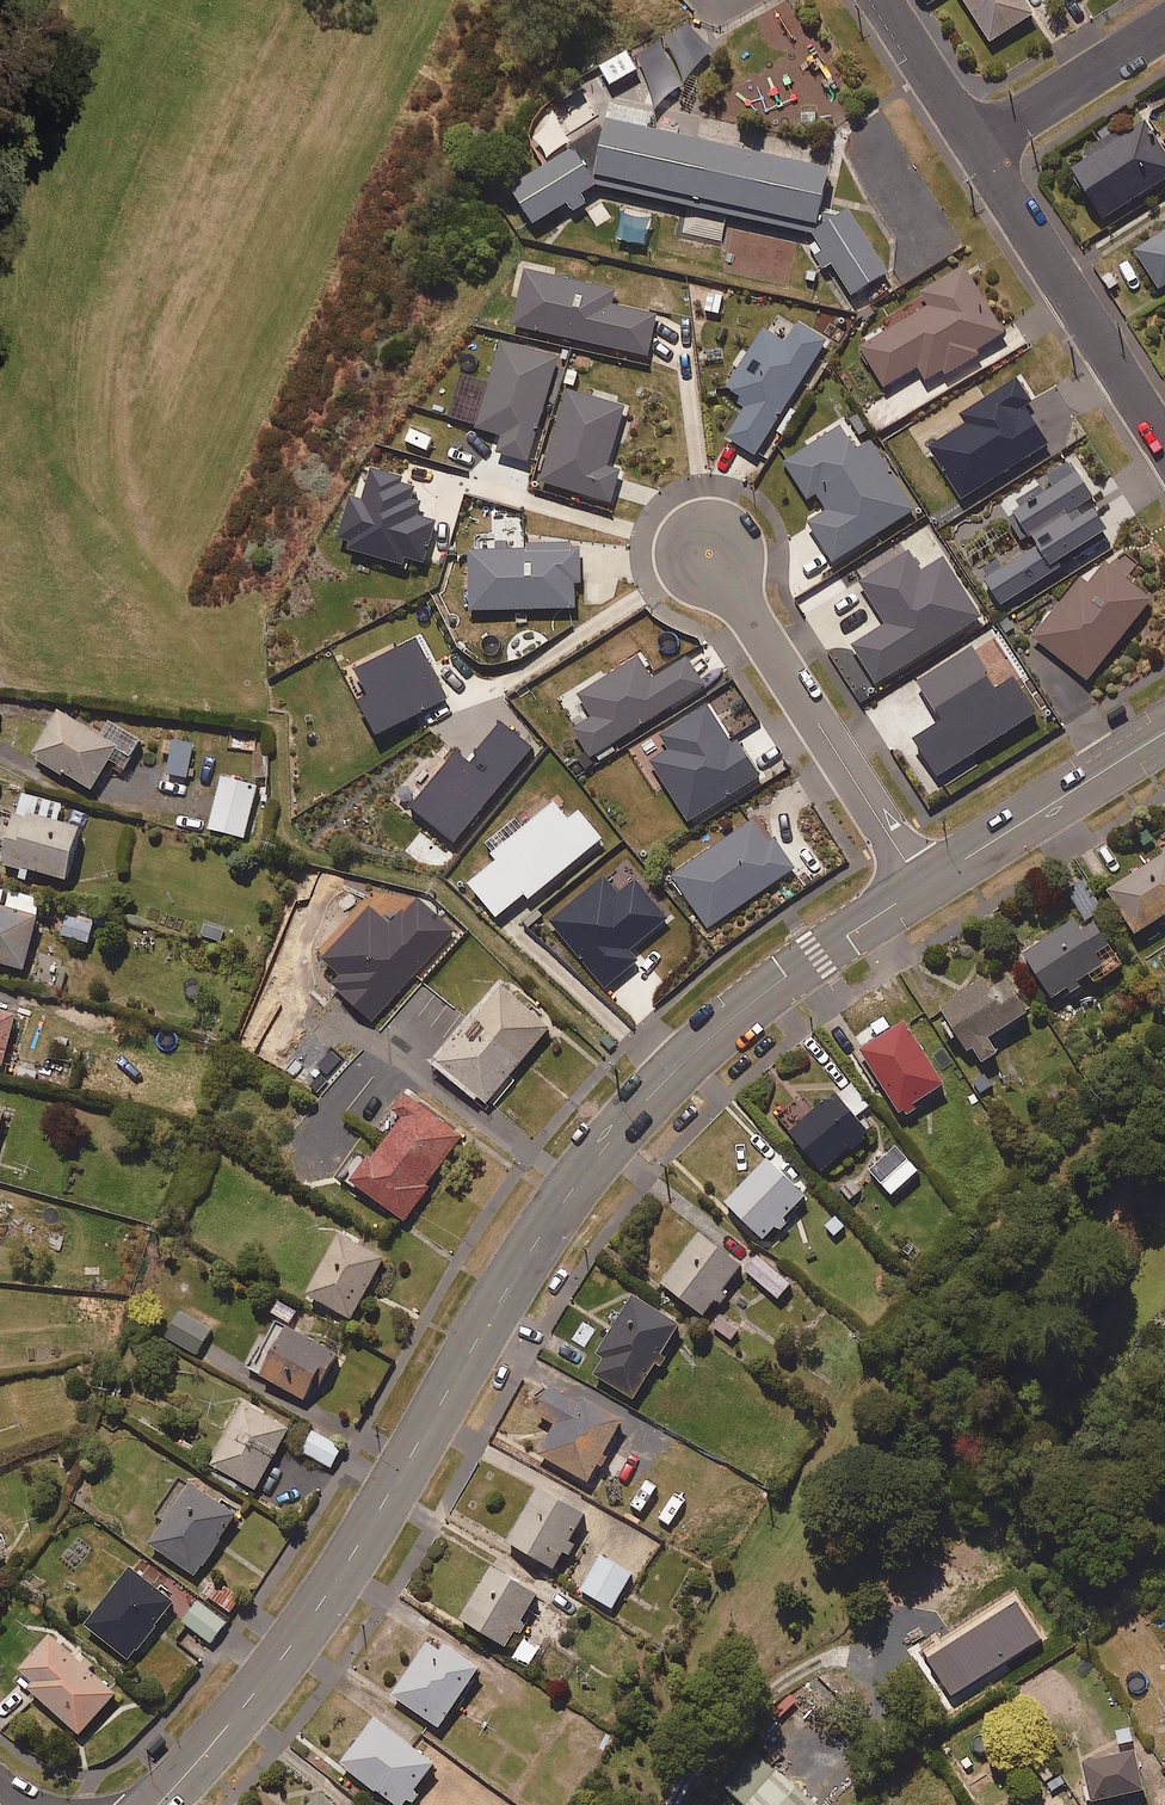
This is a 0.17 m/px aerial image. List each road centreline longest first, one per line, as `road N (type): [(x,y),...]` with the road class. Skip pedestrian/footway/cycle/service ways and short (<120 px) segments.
road 1 (tertiary): [(159,1804),(356,1560),(549,1224),(609,1148),(762,1004),(930,891)]
road 2 (residential): [(709,545),(930,891)]
road 3 (residential): [(977,149),(1164,448)]
road 4 (tertiary): [(930,891),(1164,737)]
road 5 (residential): [(977,149),(1164,27)]
road 6 (residential): [(886,0),(977,149)]

